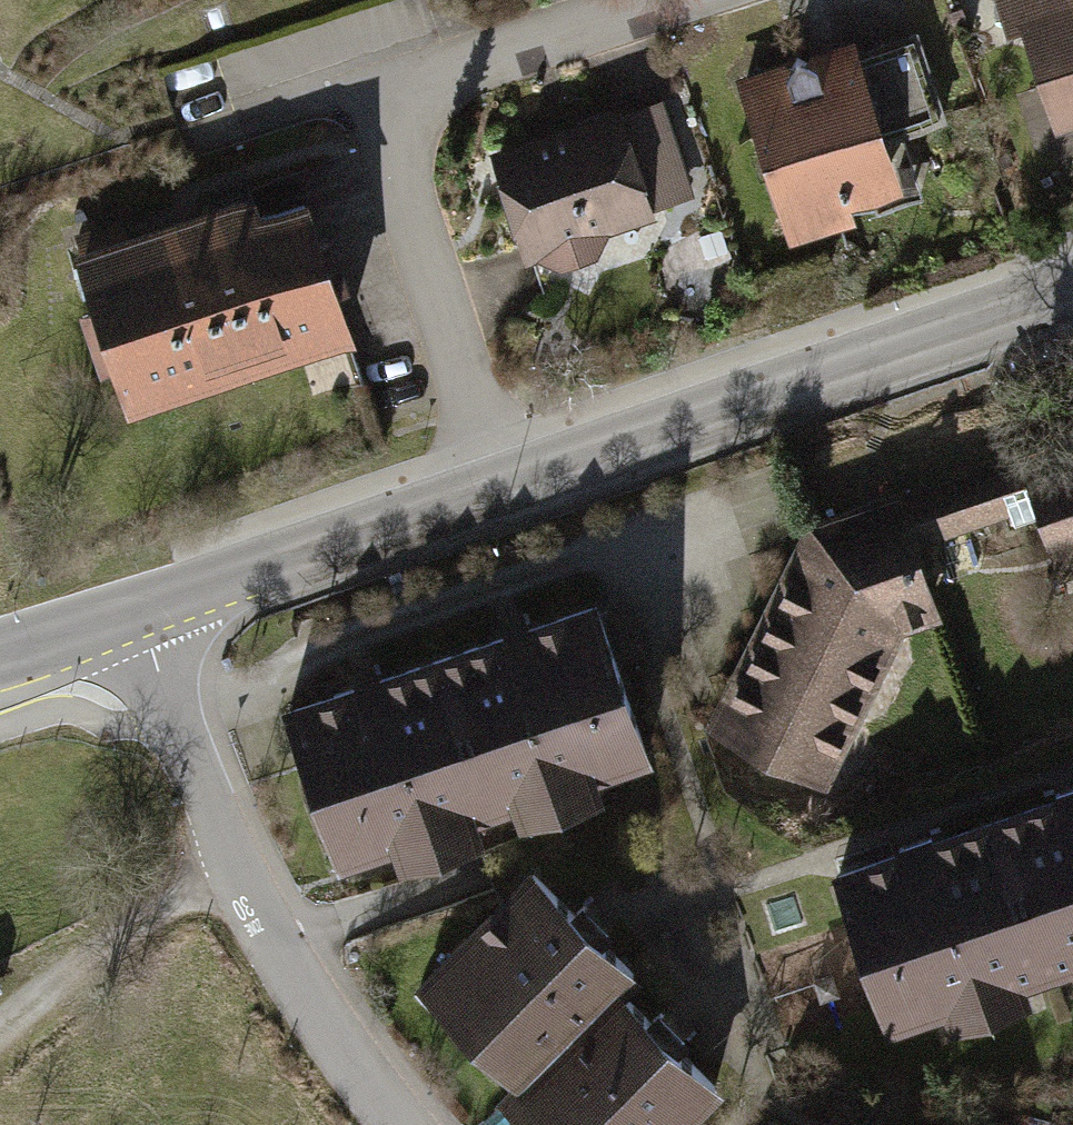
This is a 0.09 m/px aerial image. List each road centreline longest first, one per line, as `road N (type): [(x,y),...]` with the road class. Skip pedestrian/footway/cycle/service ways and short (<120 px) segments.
road 1 (residential): [(496,492),(381,169),(421,92),(696,0)]
road 2 (tertiary): [(1072,290),(496,492)]
road 3 (tertiary): [(135,616),(222,860),(270,952),(395,1124)]
road 4 (tertiary): [(496,492),(135,616)]
road 5 (tertiary): [(135,616),(0,654)]

